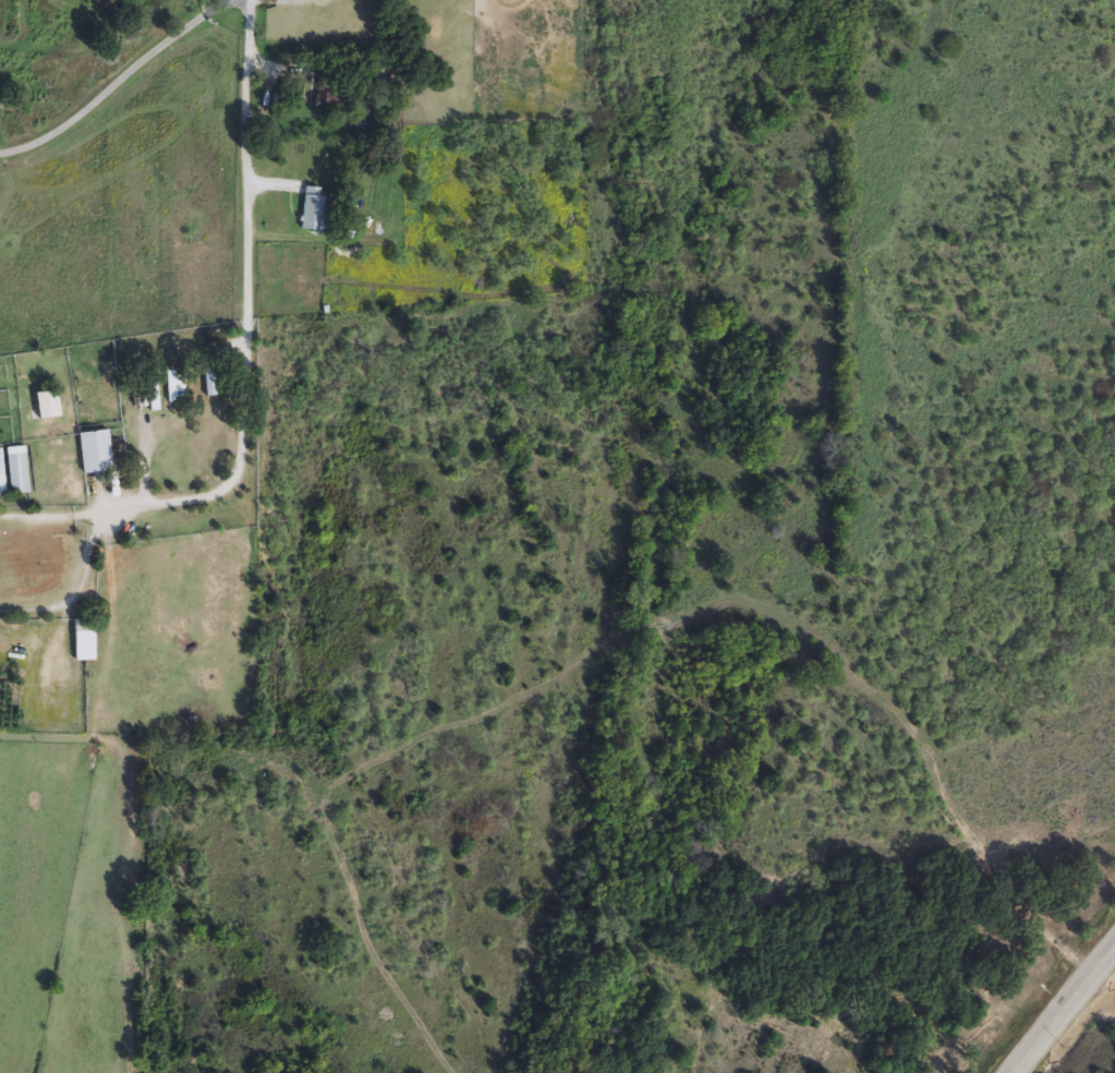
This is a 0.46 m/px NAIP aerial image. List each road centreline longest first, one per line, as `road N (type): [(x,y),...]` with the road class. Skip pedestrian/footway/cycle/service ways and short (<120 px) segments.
road 1 (residential): [(120,509),(218,503),(242,468),(251,391),(255,0)]
road 2 (tertiary): [(1013,1072),(1114,943)]

